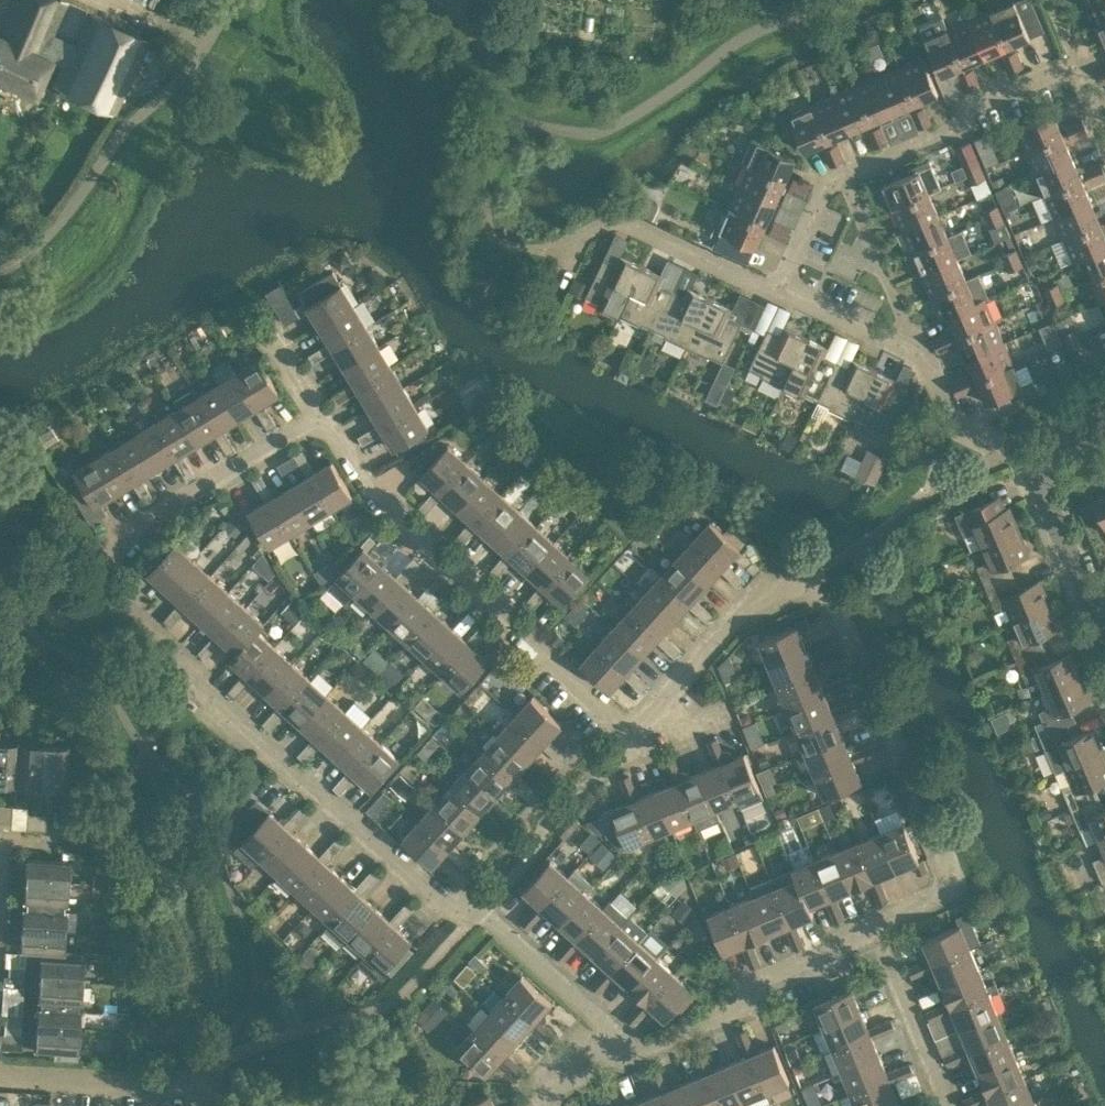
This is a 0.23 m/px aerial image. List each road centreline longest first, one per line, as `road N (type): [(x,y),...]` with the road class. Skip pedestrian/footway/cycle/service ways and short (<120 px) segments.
road 1 (residential): [(636,1054),(482,911),(444,904),(204,682),(200,658),(121,578),(125,551),(332,423)]
road 2 (residential): [(875,928),(954,885),(826,584),(760,595),(624,728)]
road 3 (residential): [(1104,121),(1074,67),(967,109),(955,132),(822,191),(777,288)]
road 4 (residential): [(624,728),(391,507),(332,423)]
road 5 (residential): [(636,1054),(738,1013),(757,988),(875,928)]
road 6 (residential): [(777,288),(916,349),(946,419)]
road 7 (residential): [(0,1073),(169,1082),(213,1066)]
road 8 (residential): [(1028,462),(1104,638)]
road 9 (residential): [(943,1105),(875,928)]
road 10 (residential): [(777,288),(615,221)]

